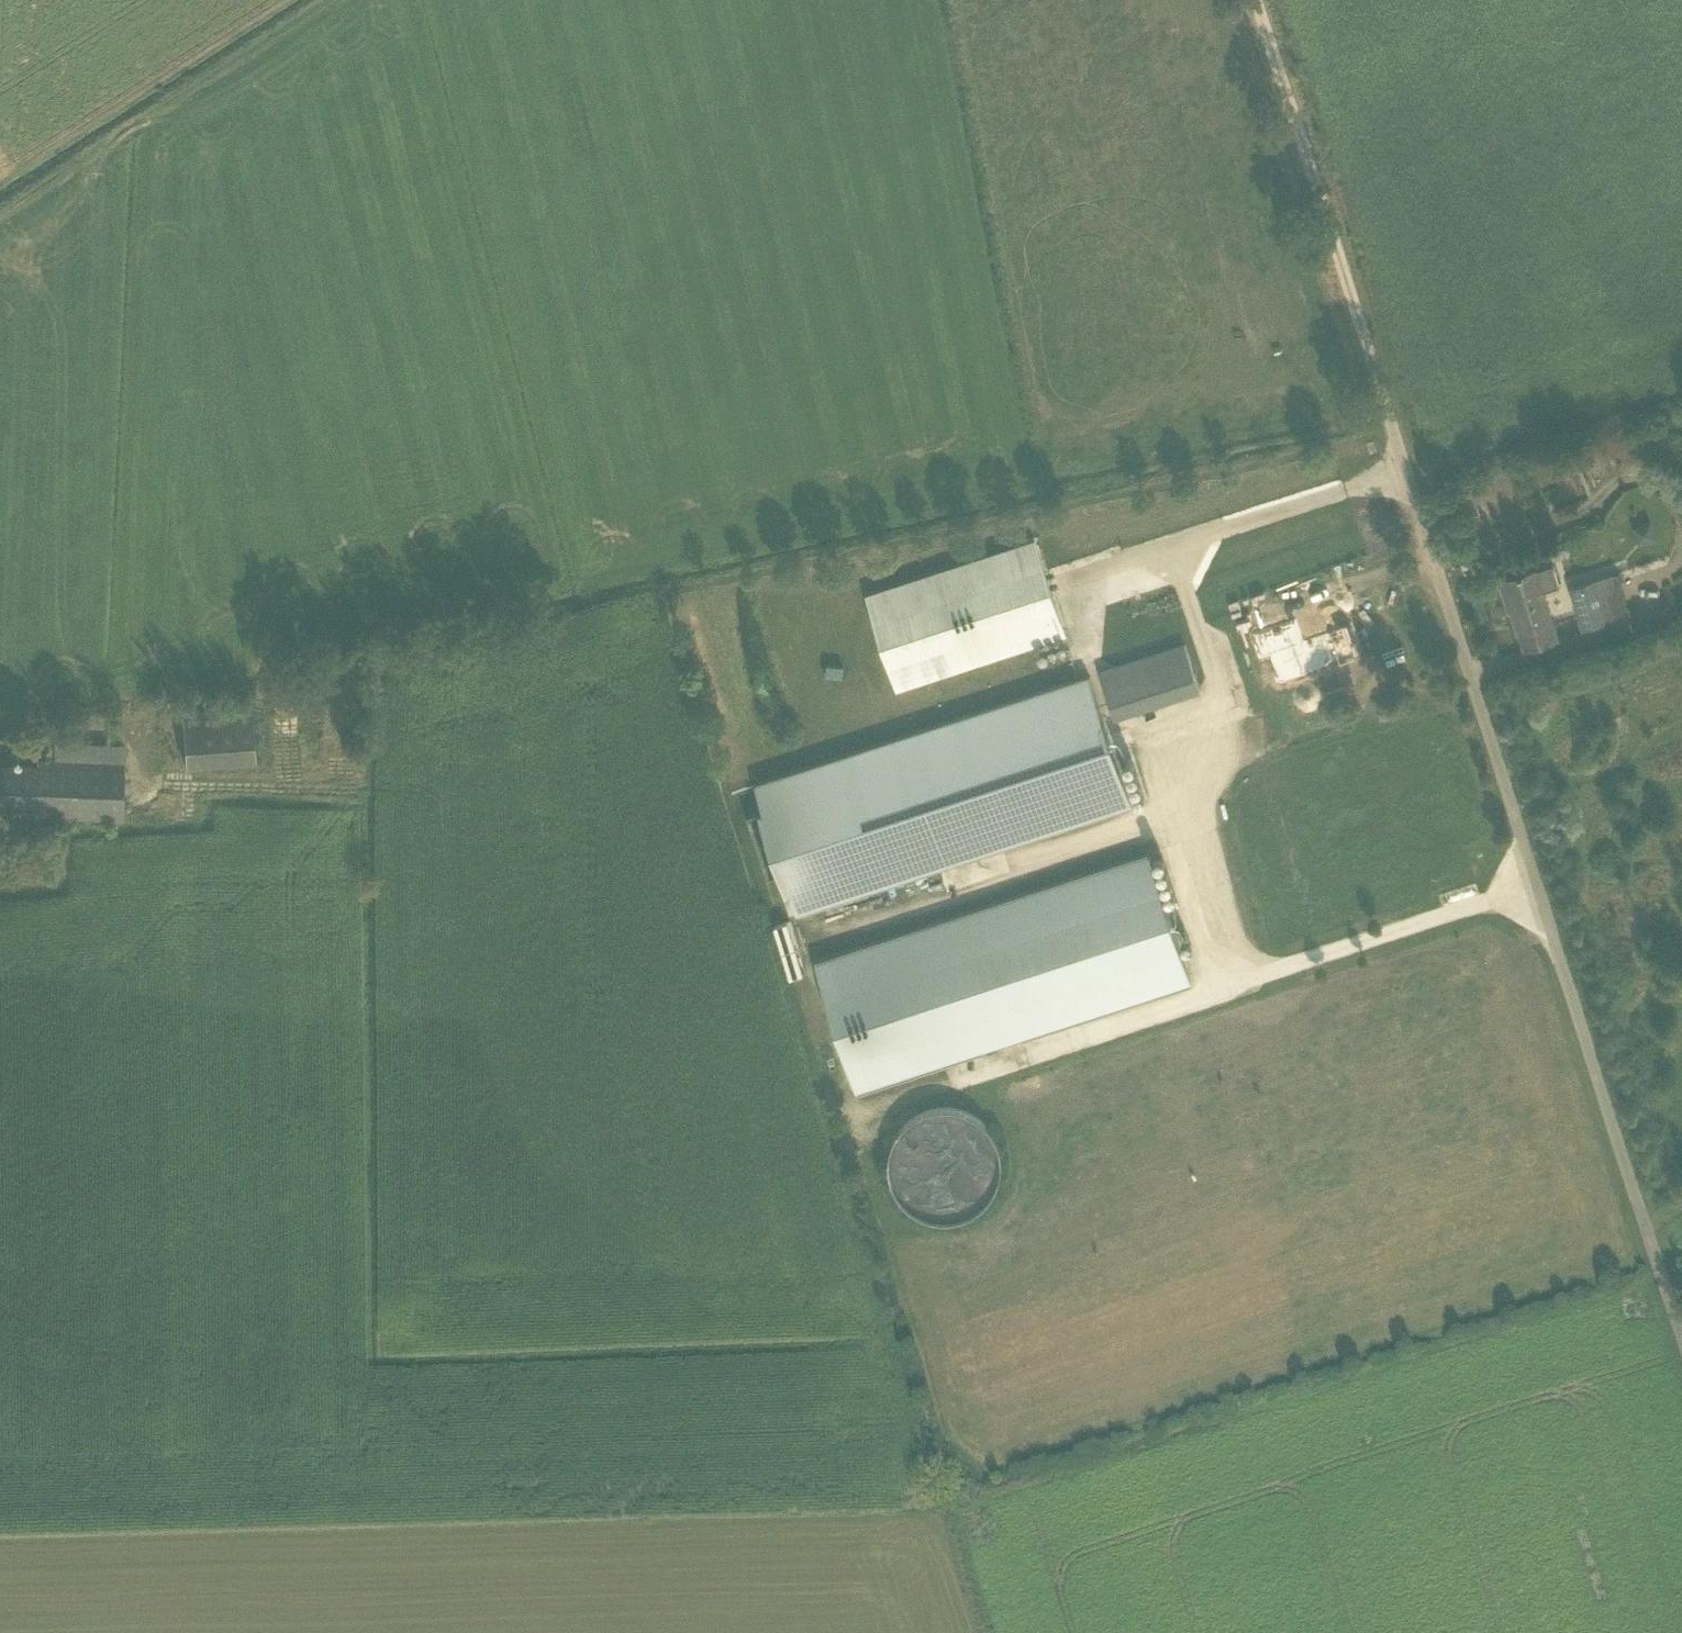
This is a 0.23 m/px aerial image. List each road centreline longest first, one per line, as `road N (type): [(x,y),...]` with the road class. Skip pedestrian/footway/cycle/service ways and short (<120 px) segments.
road 1 (track): [(1265,0),(1681,1318)]

